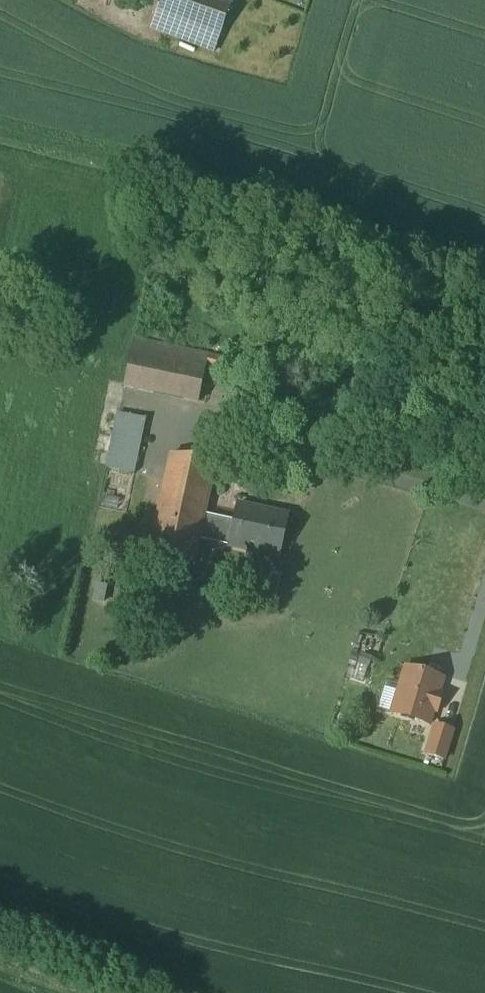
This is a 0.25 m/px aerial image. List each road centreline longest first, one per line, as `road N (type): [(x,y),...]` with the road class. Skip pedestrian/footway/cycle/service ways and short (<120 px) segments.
road 1 (track): [(0,937),(178,992)]

